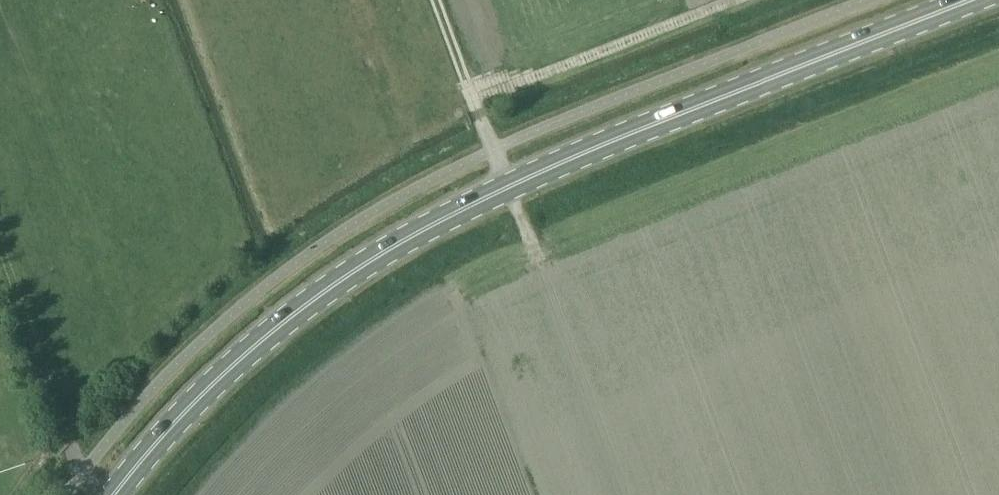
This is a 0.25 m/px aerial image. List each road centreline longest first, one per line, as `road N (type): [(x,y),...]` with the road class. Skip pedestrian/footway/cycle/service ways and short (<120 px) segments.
road 1 (primary): [(111,494),(167,427),(275,331),(381,254),(511,185),(976,0)]
road 2 (track): [(436,0),(471,96),(729,0)]
road 3 (track): [(471,96),(539,259)]

